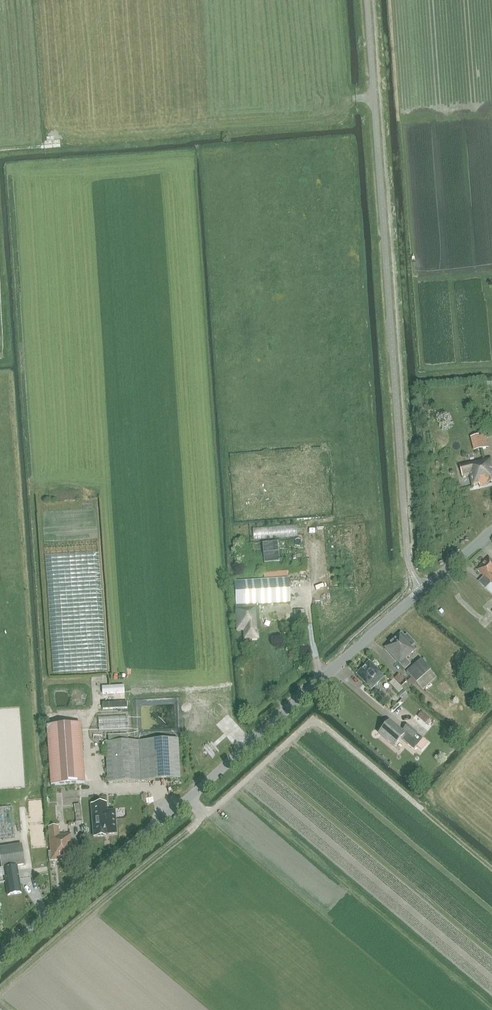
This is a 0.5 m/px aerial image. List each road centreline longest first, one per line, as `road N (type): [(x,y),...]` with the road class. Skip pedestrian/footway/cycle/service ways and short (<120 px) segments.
road 1 (unclassified): [(0,961),(491,530)]

